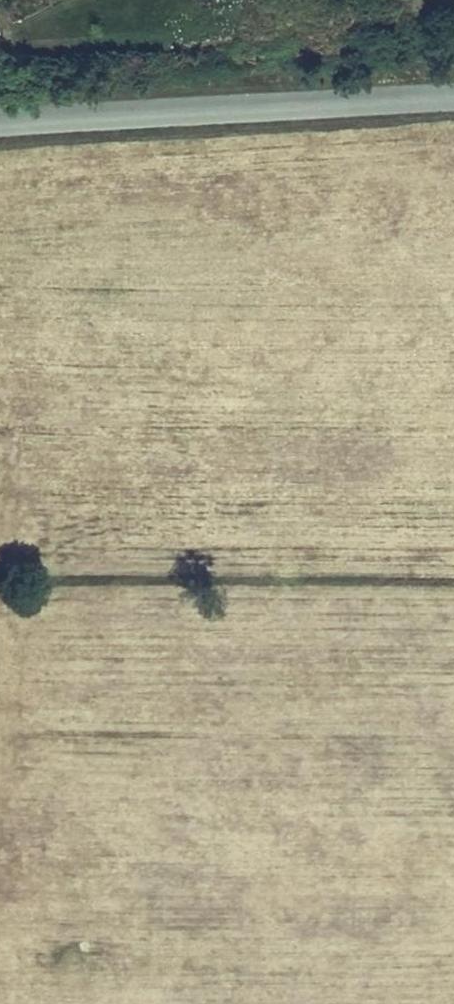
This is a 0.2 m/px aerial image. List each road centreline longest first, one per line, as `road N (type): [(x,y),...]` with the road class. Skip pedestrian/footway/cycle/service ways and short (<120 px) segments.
road 1 (unclassified): [(453,93),(0,128)]

